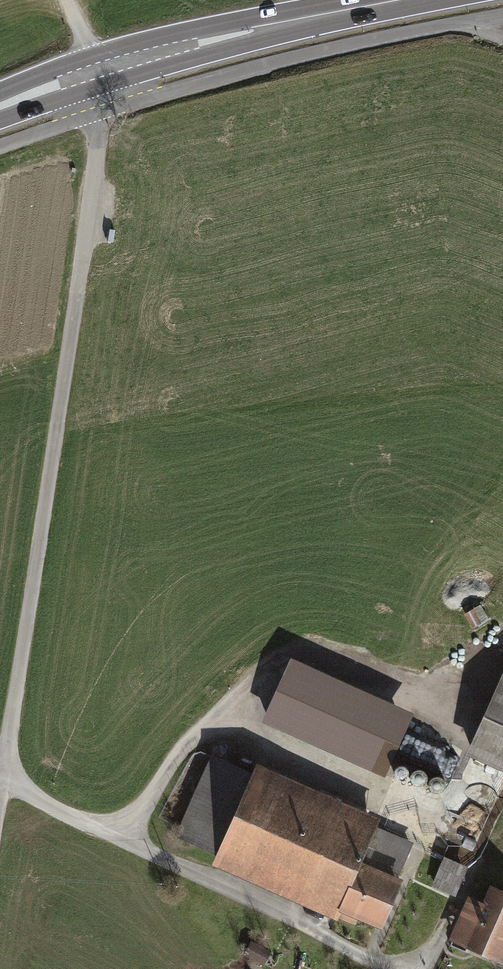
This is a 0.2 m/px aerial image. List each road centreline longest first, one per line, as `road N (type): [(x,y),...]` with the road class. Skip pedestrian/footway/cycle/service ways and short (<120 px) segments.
road 1 (unclassified): [(0,814),(99,135),(94,71)]
road 2 (primary): [(398,0),(171,47),(94,71)]

